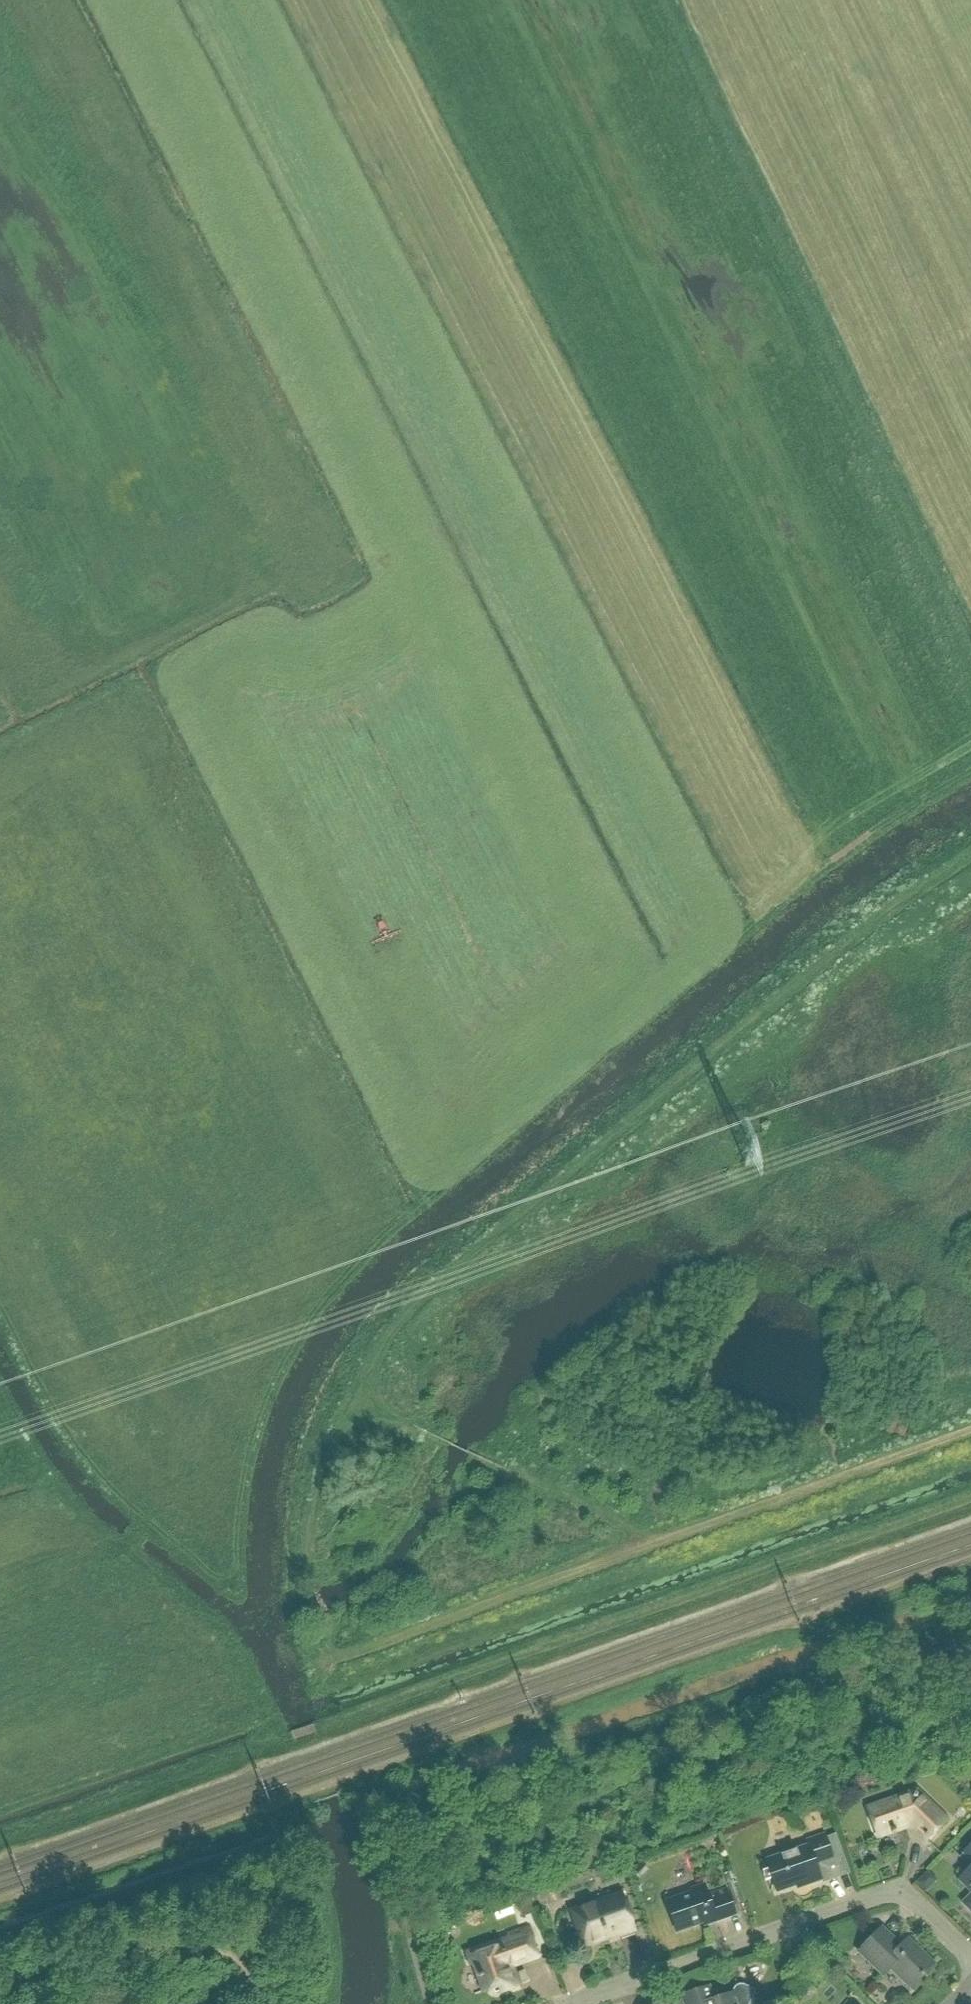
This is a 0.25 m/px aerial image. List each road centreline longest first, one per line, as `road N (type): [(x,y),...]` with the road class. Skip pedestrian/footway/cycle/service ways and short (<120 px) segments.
road 1 (track): [(970,858),(872,925),(421,1301),(346,1408),(326,1454),(302,1557)]
road 2 (track): [(970,1430),(331,1658)]
road 3 (residential): [(577,2003),(895,1892),(970,1960)]

